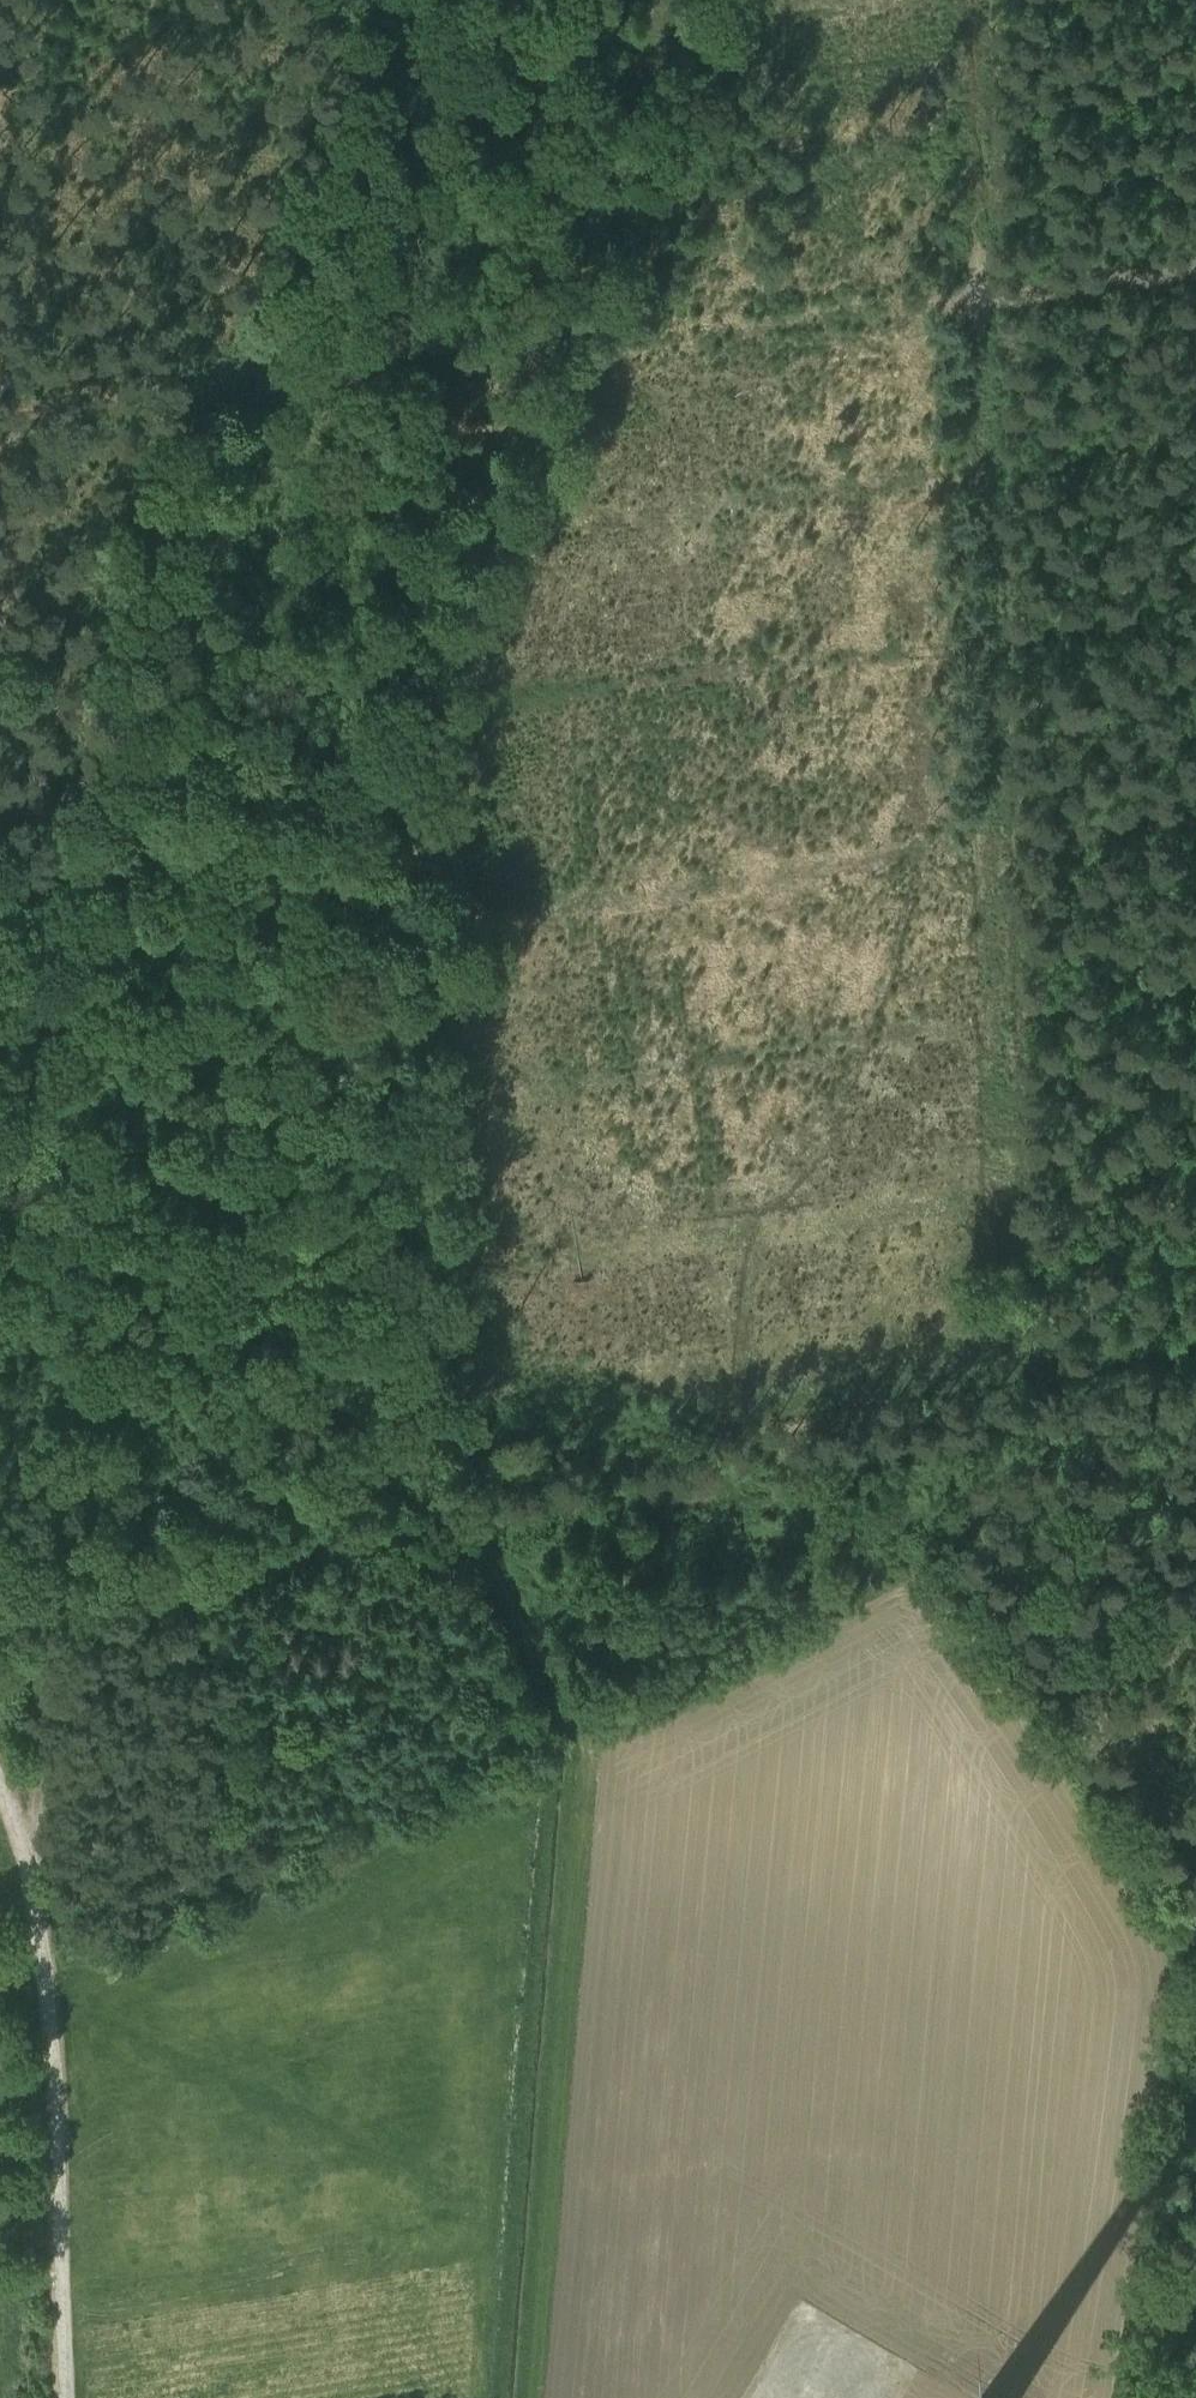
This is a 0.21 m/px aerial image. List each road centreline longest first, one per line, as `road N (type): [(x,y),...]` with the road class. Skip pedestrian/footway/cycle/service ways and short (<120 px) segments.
road 1 (track): [(67,2397),(52,1947),(18,1816),(0,1779)]

